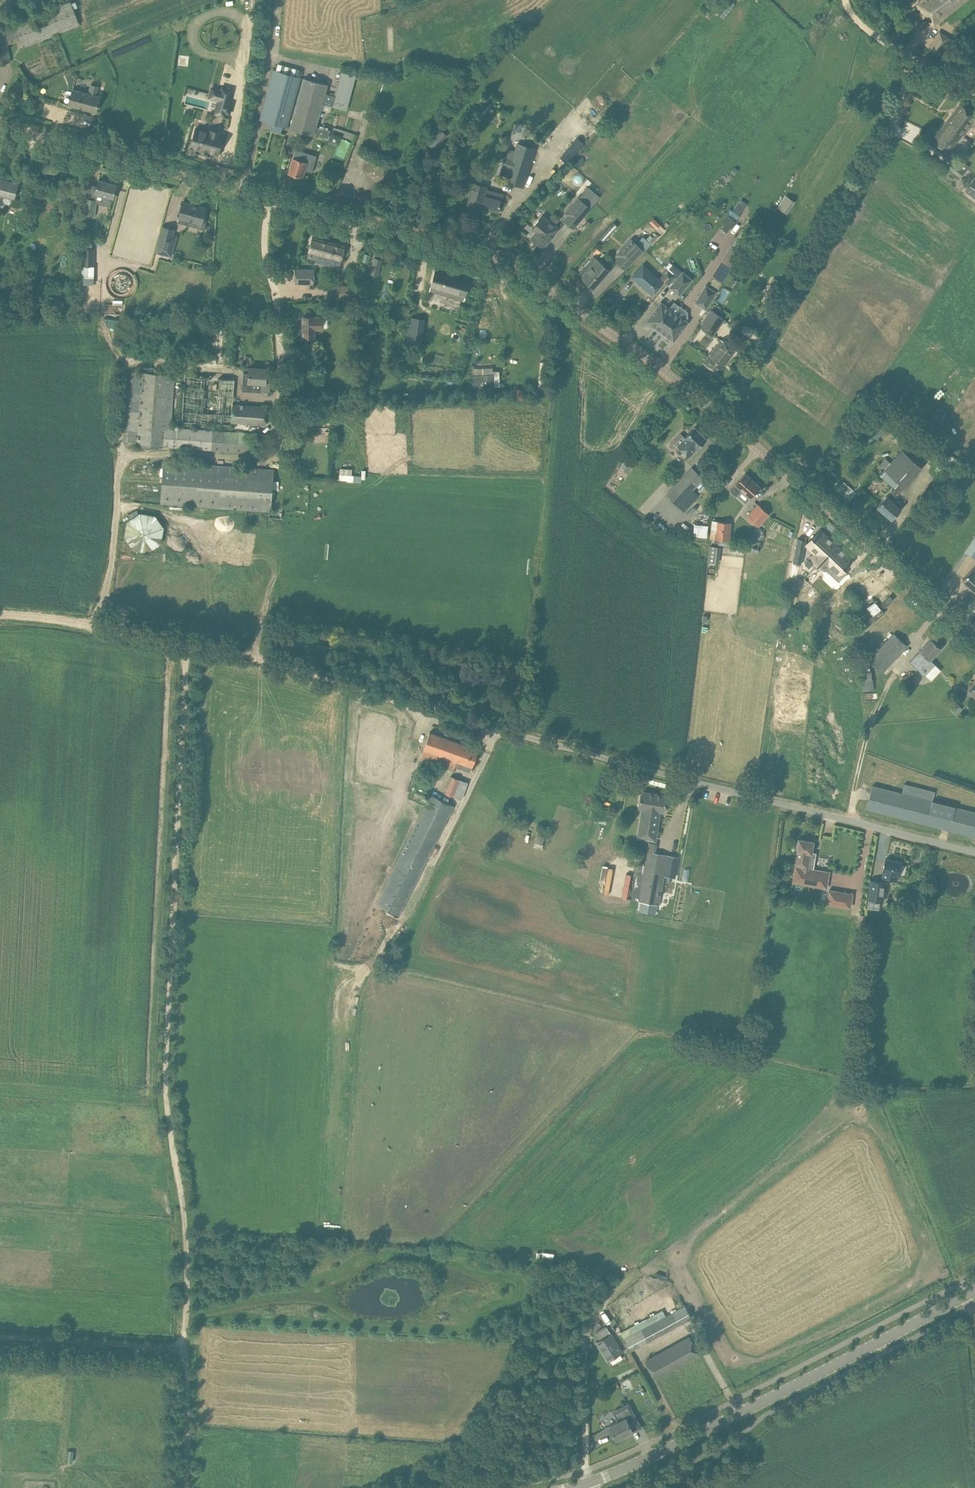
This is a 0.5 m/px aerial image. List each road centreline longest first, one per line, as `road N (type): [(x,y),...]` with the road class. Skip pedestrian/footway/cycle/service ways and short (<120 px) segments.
road 1 (tertiary): [(721,415),(487,256),(0,131)]
road 2 (track): [(187,644),(165,1081),(184,1231),(185,1346)]
road 3 (residential): [(974,852),(396,698)]
road 4 (unclassified): [(844,0),(905,61),(902,96),(885,147),(721,415)]
road 5 (tertiary): [(586,1484),(825,1371),(974,1289)]
road 6 (track): [(396,698),(232,652),(0,613)]
road 7 (tertiary): [(974,639),(721,415)]
road 8 (track): [(185,1346),(0,1336)]
road 9 (track): [(185,1346),(183,1487)]

